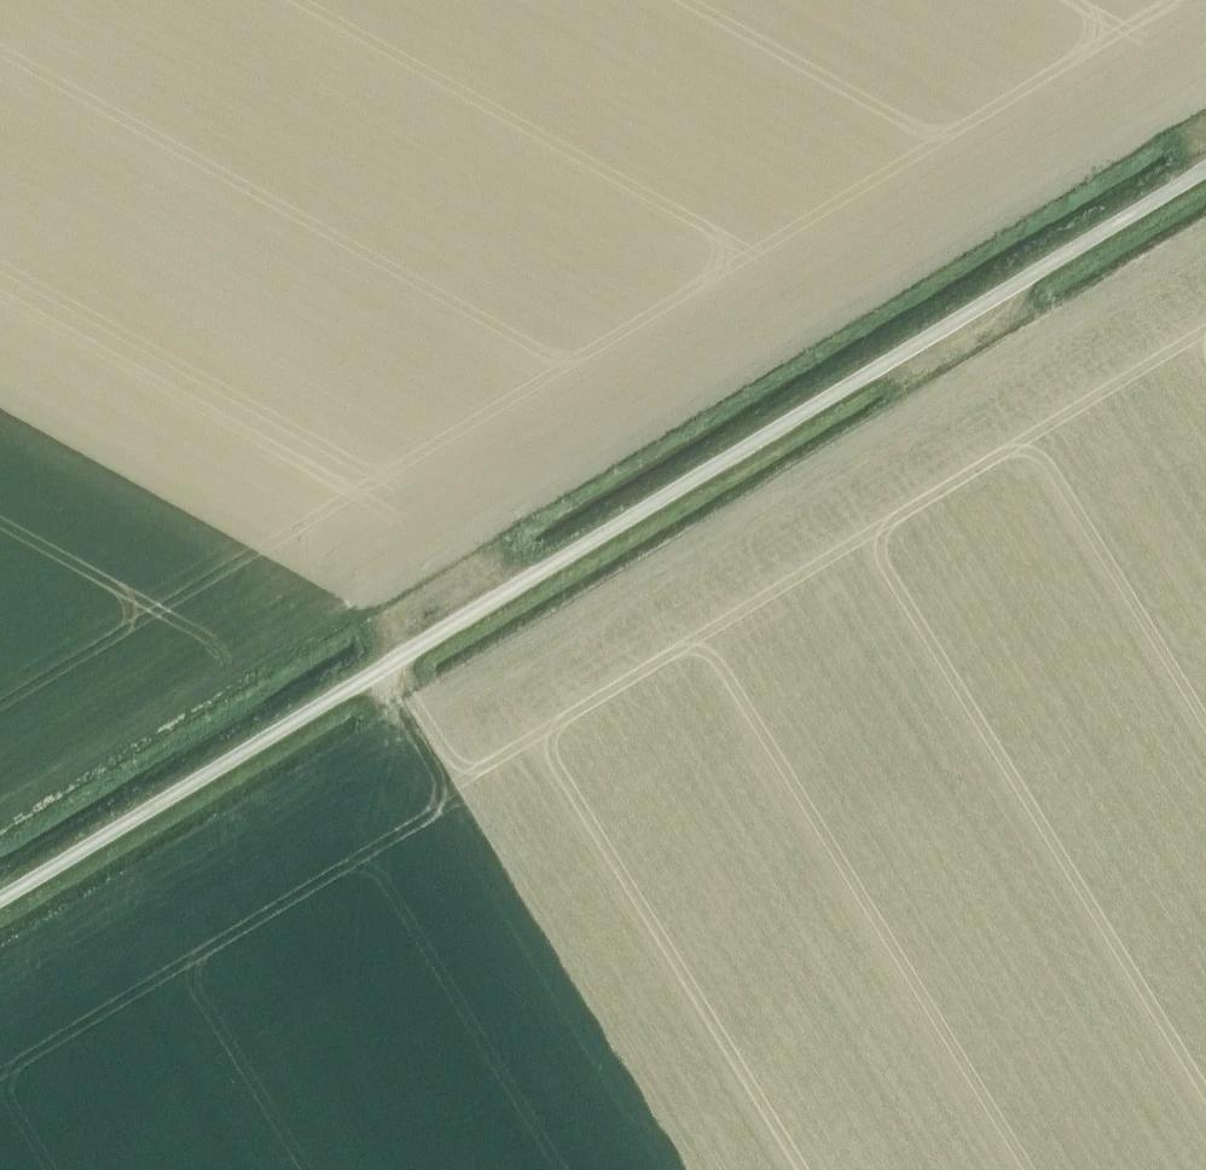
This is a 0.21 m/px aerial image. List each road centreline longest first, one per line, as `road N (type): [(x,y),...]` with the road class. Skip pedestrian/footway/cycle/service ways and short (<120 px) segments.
road 1 (unclassified): [(0,899),(1205,168)]

